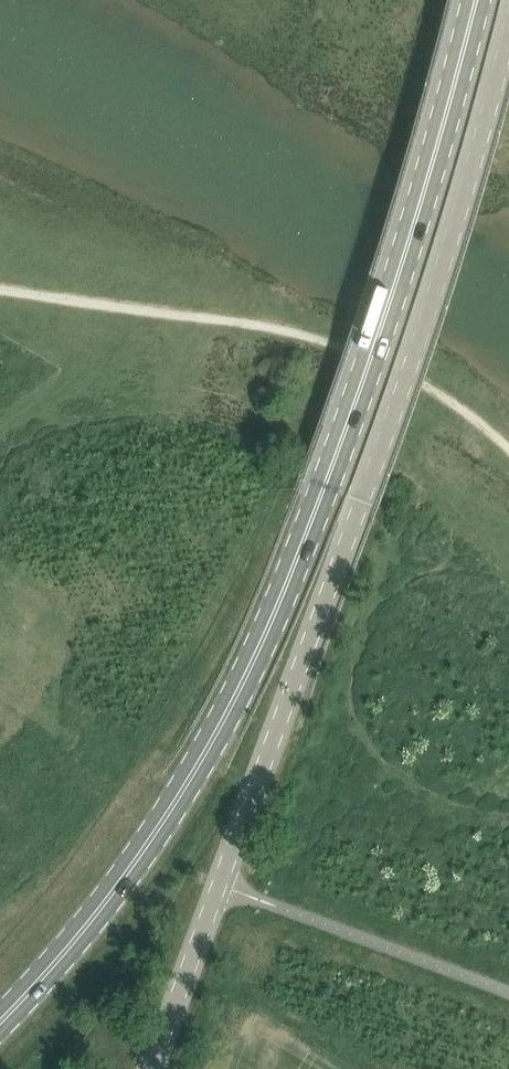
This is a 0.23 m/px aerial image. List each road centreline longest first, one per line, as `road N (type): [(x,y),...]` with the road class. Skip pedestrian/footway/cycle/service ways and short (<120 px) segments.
road 1 (primary): [(0,1019),(134,864),(251,652),(326,485),(406,251),(476,0)]
road 2 (unclassified): [(152,1068),(416,350),(508,24)]

